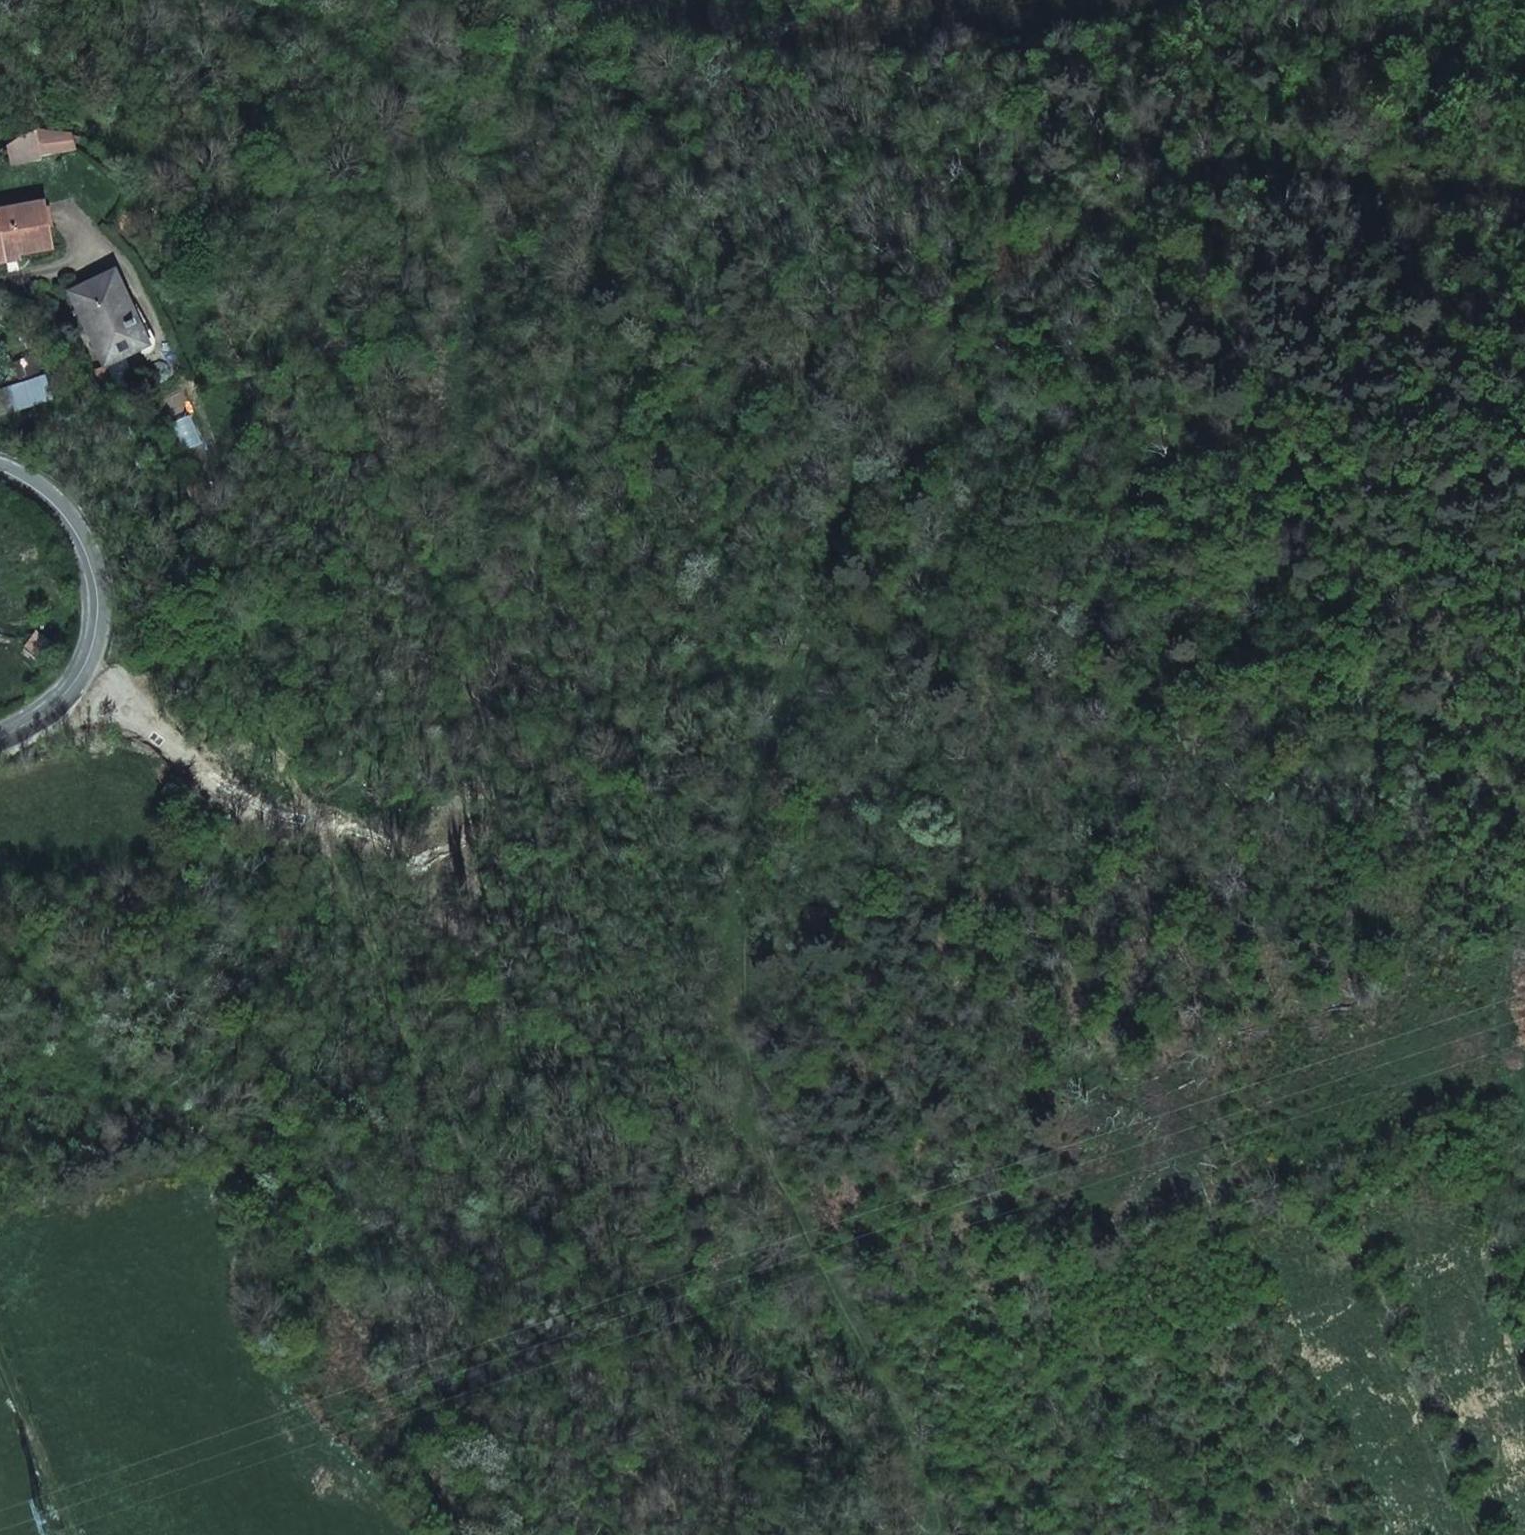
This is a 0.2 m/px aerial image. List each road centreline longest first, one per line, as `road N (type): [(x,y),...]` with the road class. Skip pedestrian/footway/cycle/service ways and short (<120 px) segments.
road 1 (tertiary): [(0,463),(59,490),(108,587),(97,668),(0,733)]

